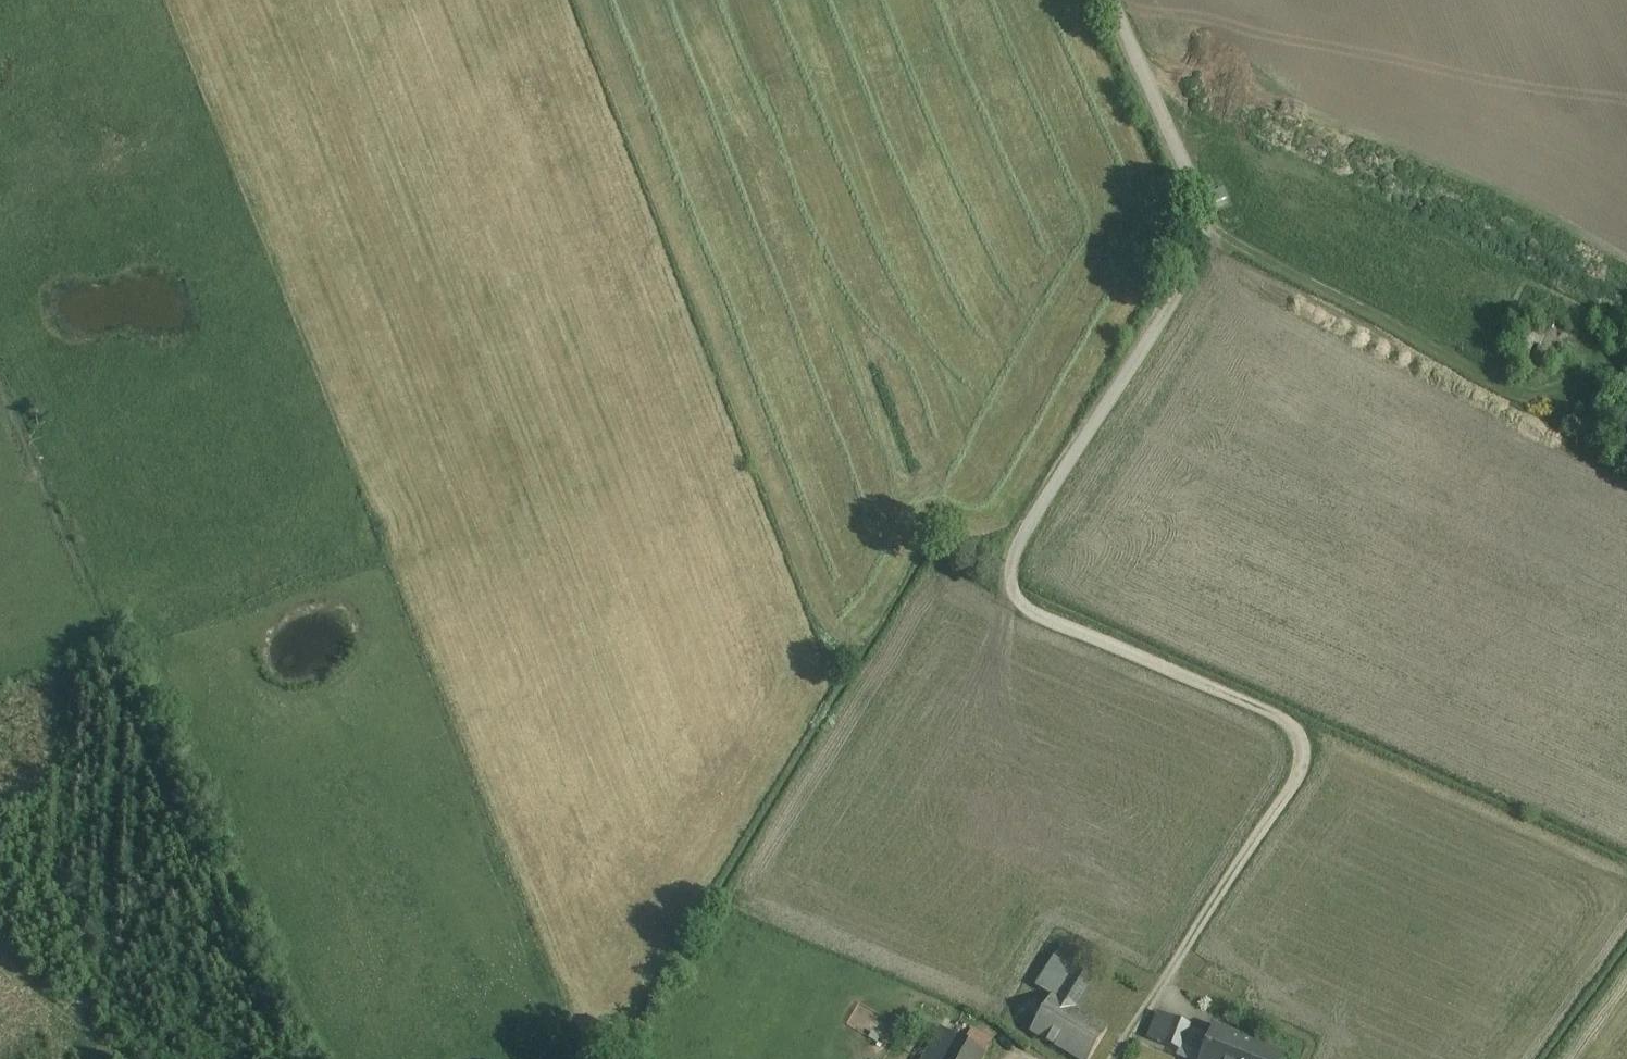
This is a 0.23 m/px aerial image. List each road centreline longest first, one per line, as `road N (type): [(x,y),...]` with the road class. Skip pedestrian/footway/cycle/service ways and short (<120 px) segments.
road 1 (track): [(1116,1058),(1300,771),(1302,735),(1280,710),(1032,610),(1011,584),(1015,556),(1210,227),(1114,0)]
road 2 (track): [(1210,227),(1502,383),(1537,394),(1578,385)]

